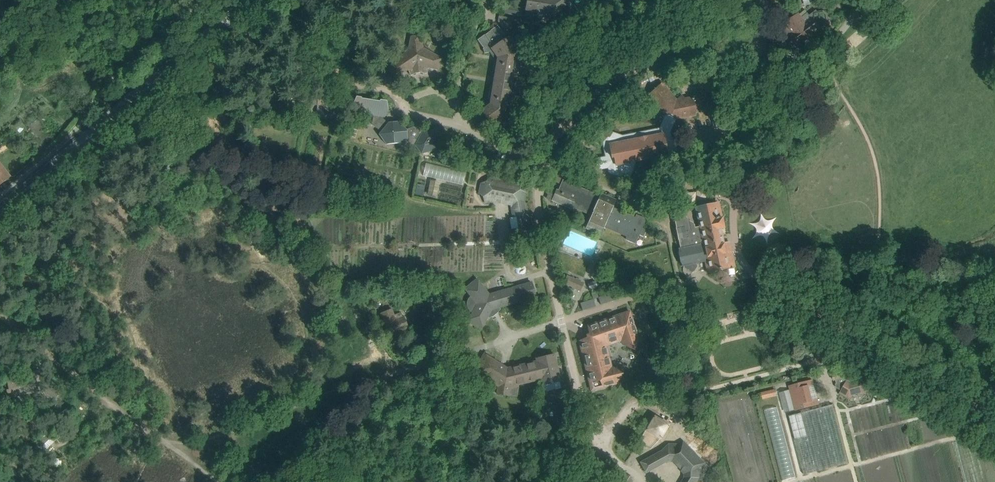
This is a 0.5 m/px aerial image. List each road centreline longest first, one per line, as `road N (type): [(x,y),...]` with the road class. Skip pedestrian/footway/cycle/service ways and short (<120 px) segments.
road 1 (primary): [(0,210),(253,0)]
road 2 (track): [(579,481),(632,405),(825,358),(847,330)]
road 3 (track): [(221,481),(0,313)]
road 4 (residential): [(540,163),(595,91),(636,67),(698,49),(759,46)]
road 5 (residential): [(757,276),(741,258),(733,228),(759,46)]
road 6 (residential): [(334,392),(561,321)]
road 7 (track): [(757,276),(935,381)]
road 8 (track): [(165,439),(334,392)]
road 9 (residential): [(561,321),(540,163)]
road 10 (residential): [(874,0),(843,41),(815,57),(759,46)]
road 11 (residential): [(465,128),(406,112),(407,102),(433,90),(461,112)]
road 12 (residential): [(600,446),(561,321)]

